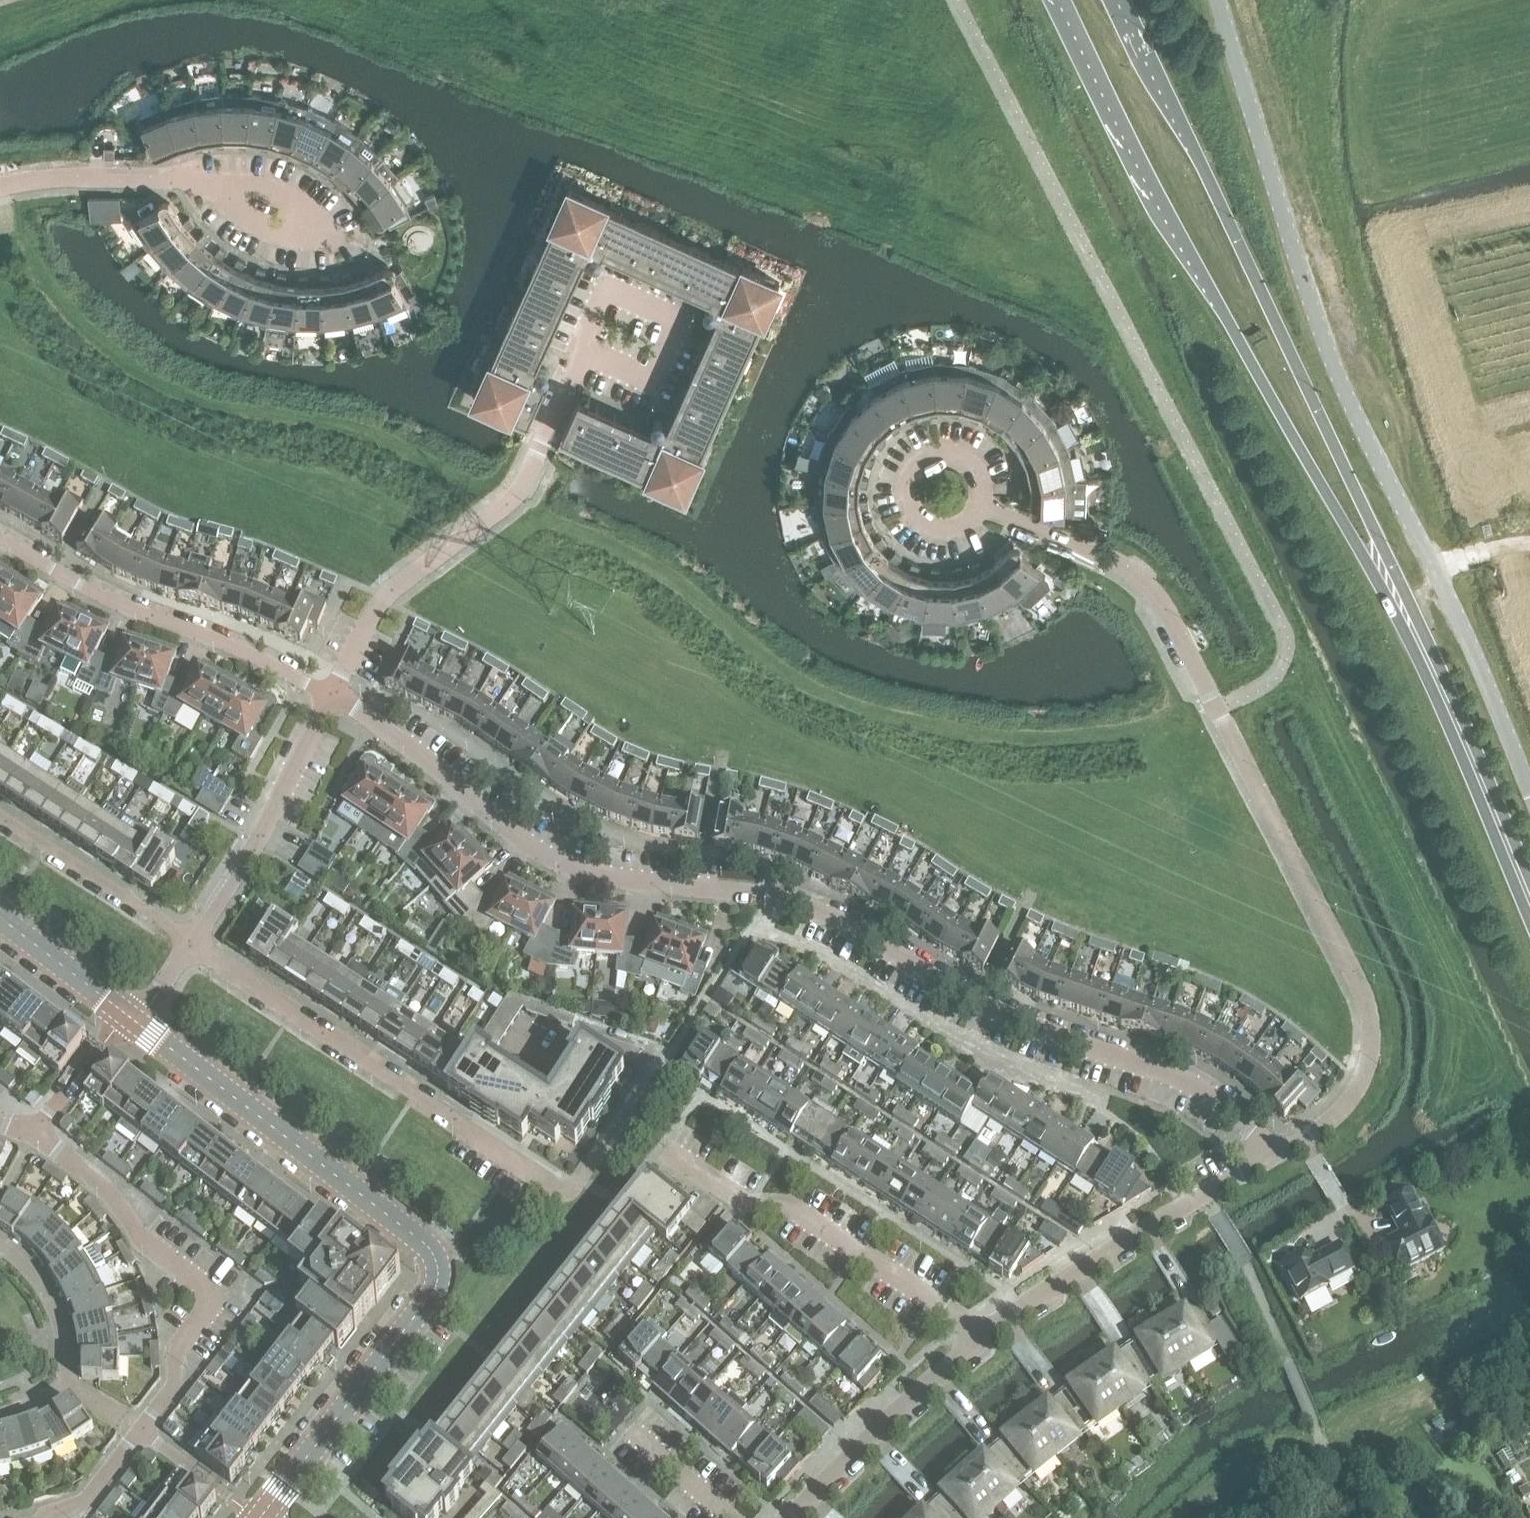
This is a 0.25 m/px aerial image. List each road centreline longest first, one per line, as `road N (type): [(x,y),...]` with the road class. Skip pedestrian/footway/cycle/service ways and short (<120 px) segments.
road 1 (residential): [(1276,1154),(1243,1117),(1190,1081),(1011,1019),(793,904),(579,876),(515,838),(406,744),(331,698)]
road 2 (residential): [(1276,1154),(1351,1102),(1369,1073),(1366,1001),(1219,706),(1141,575),(980,506)]
road 3 (unclassified): [(1529,788),(1309,300),(1217,0)]
road 4 (secondary): [(1064,0),(1195,256),(1432,665)]
road 5 (secondary): [(1432,665),(1123,0)]
road 6 (tertiary): [(139,1022),(412,1226),(443,1273),(426,1311),(268,1517)]
road 7 (residential): [(656,1063),(563,1195),(191,943)]
road 8 (residential): [(331,698),(391,588),(499,512),(528,475),(583,352)]
road 9 (residential): [(37,1135),(103,1186),(145,1240),(216,1300),(184,1350),(181,1389),(146,1433)]
road 10 (residential): [(978,1339),(792,1208),(750,1205),(662,1142)]
road 11 (residential): [(0,546),(331,698)]
road 12 (residential): [(191,943),(331,698)]
road 13 (residential): [(203,189),(276,237),(334,237),(293,195),(225,181)]
road 14 (residential): [(1204,1196),(978,1339)]
road 15 (residential): [(978,1339),(792,1517)]
road 16 (secondary): [(1529,902),(1432,665)]
road 17 (residential): [(980,506),(982,478),(966,457),(939,450),(915,462),(904,487),(912,513),(948,529),(973,517)]
road 18 (residential): [(191,943),(0,814)]
road 19 (residential): [(583,352),(610,290),(682,320),(655,383)]
road 20 (residential): [(0,192),(146,180),(203,189)]
road 21 (tertiary): [(0,917),(127,1013)]
road 22 (residential): [(37,1135),(127,1013)]
road 23 (residential): [(261,1517),(146,1433)]
road 24 (residential): [(727,1517),(627,1429)]
road 25 (residential): [(146,1433),(91,1503),(61,1517)]

